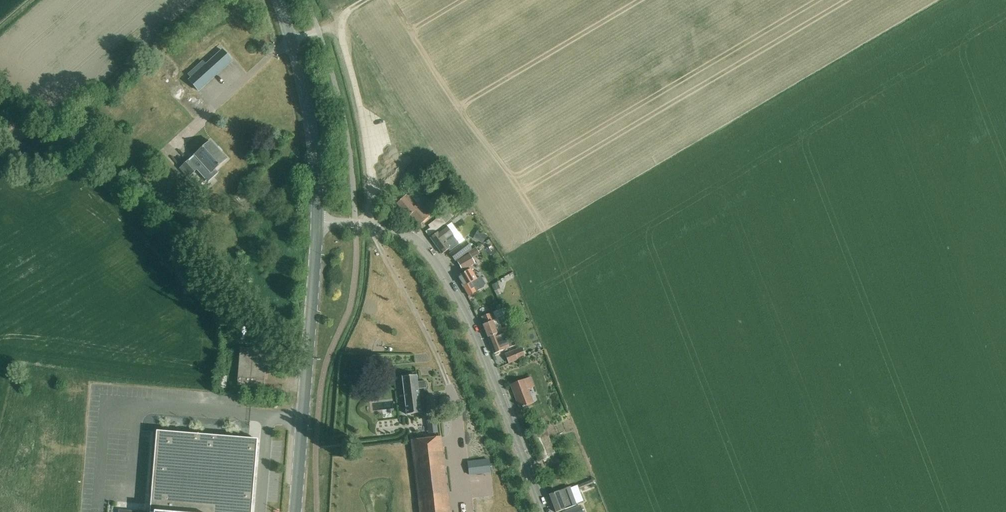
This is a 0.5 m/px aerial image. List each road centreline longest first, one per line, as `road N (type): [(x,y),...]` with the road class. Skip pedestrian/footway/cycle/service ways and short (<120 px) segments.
road 1 (residential): [(543,511),(473,328),(443,270),(413,237),(371,225)]
road 2 (secondary): [(295,511),(318,221)]
road 3 (secondary): [(318,221),(309,112),(276,0)]
road 4 (unclassified): [(371,225),(369,160),(343,43),(345,12)]

